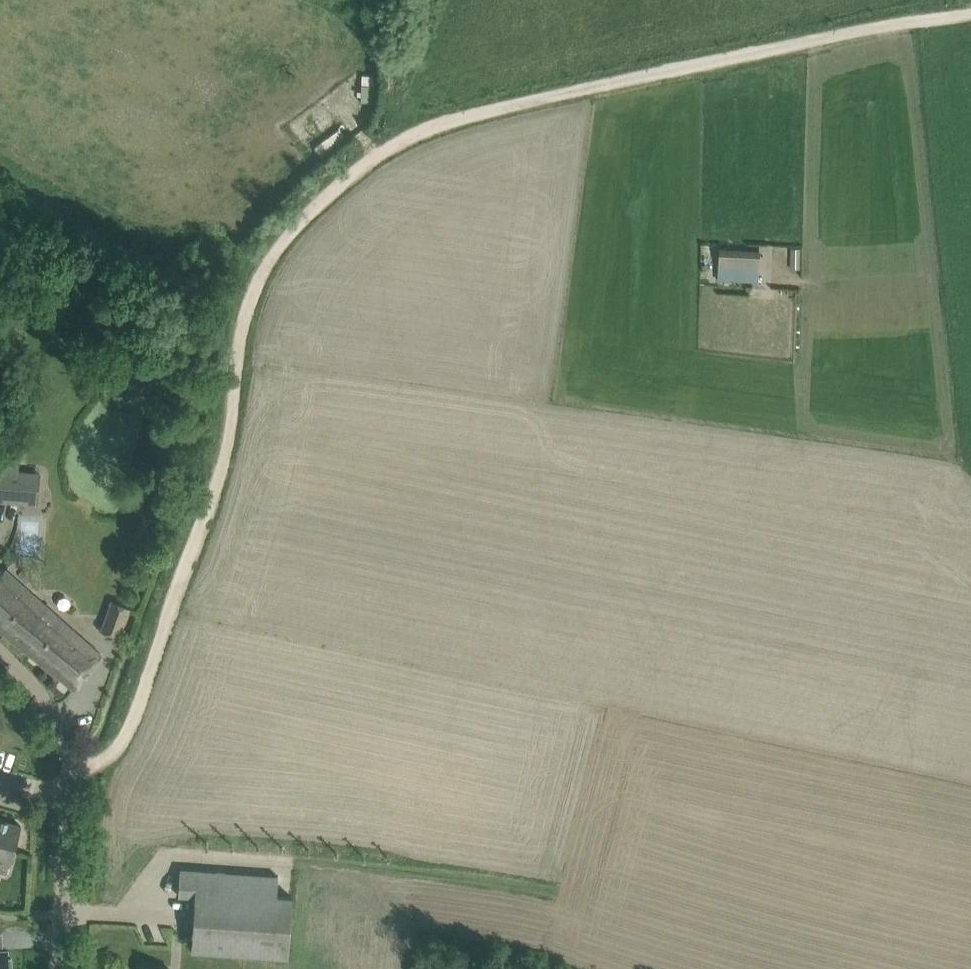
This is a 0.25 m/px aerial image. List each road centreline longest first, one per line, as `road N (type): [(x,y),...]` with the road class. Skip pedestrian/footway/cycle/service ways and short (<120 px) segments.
road 1 (track): [(73,764),(104,764),(126,733),(229,434),(241,316),(255,279),(310,206),(401,144),(478,115),(970,8)]
road 2 (unclassified): [(58,968),(69,797)]
road 3 (residential): [(69,797),(73,764),(52,707),(0,650)]

